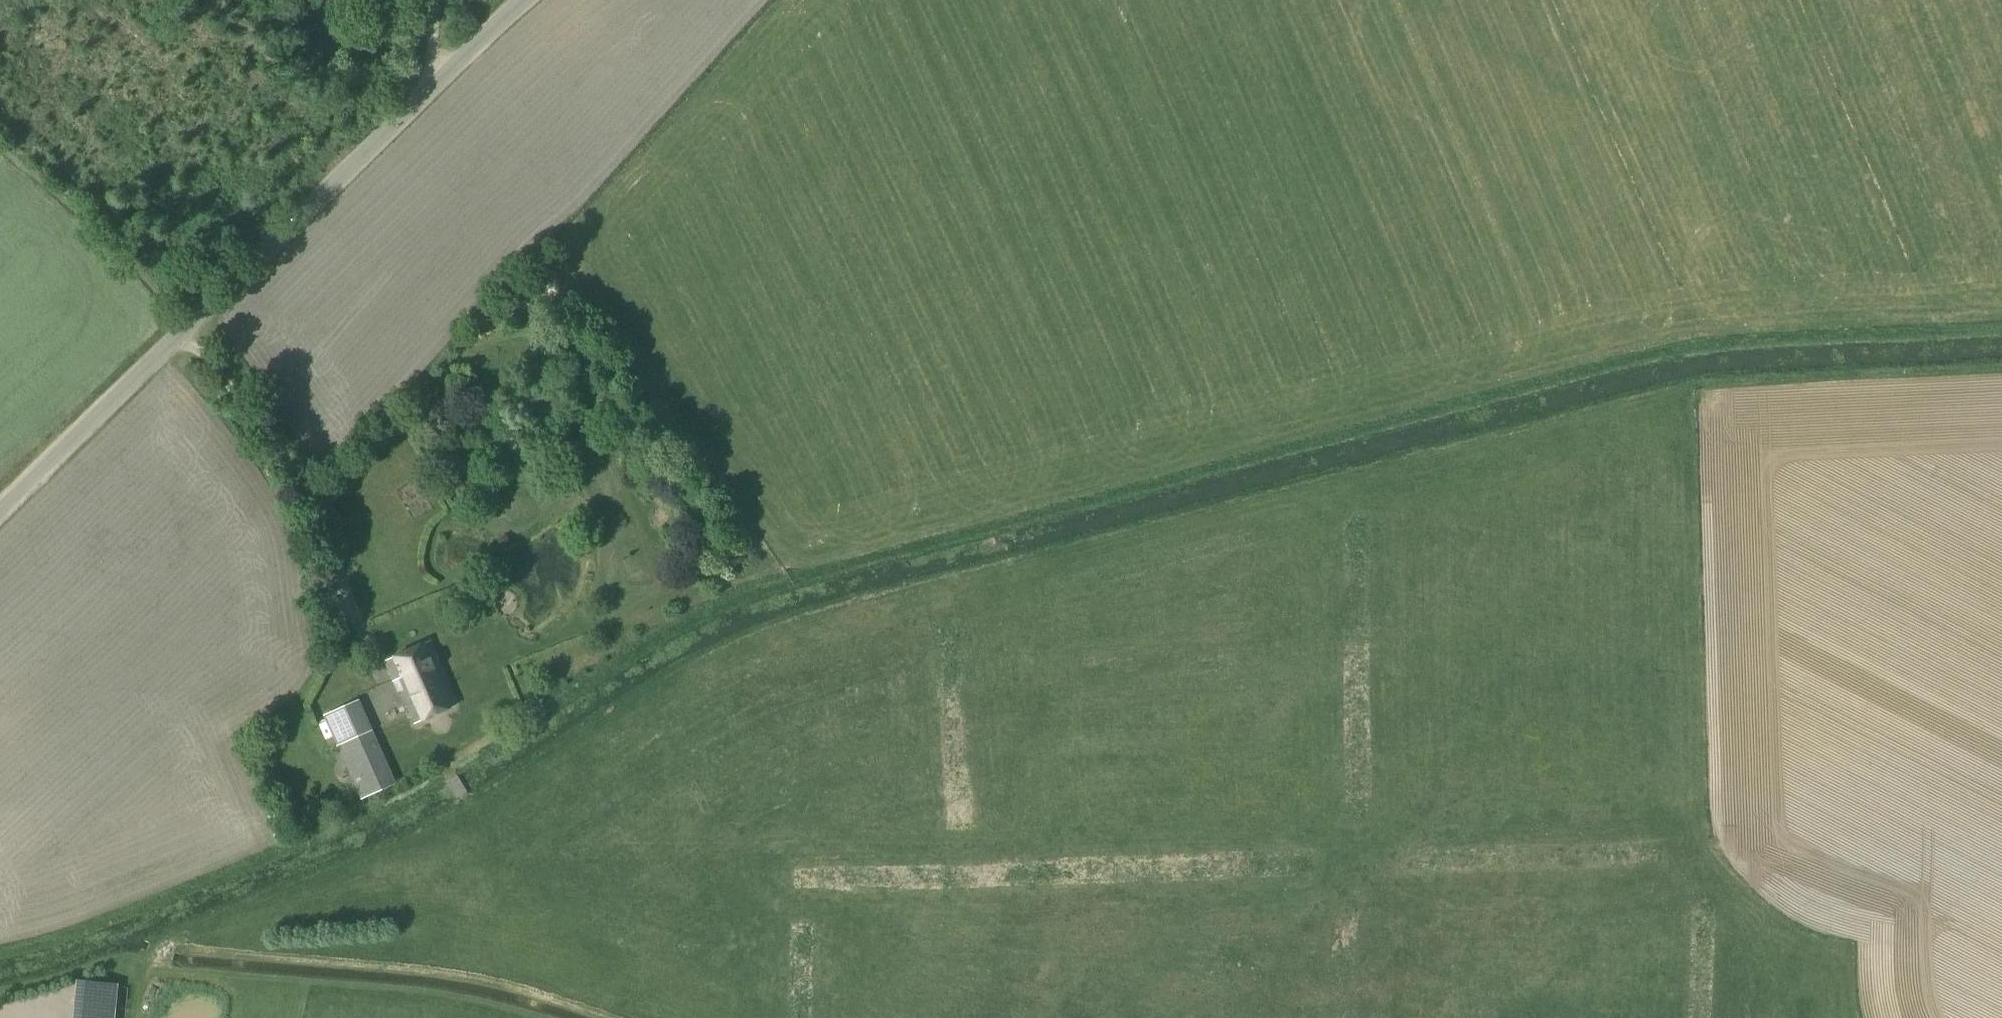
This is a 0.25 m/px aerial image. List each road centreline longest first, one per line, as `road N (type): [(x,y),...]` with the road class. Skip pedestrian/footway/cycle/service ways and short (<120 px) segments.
road 1 (unclassified): [(0,515),(529,0)]
road 2 (track): [(0,151),(134,273),(200,318)]
road 3 (track): [(184,335),(320,501)]

